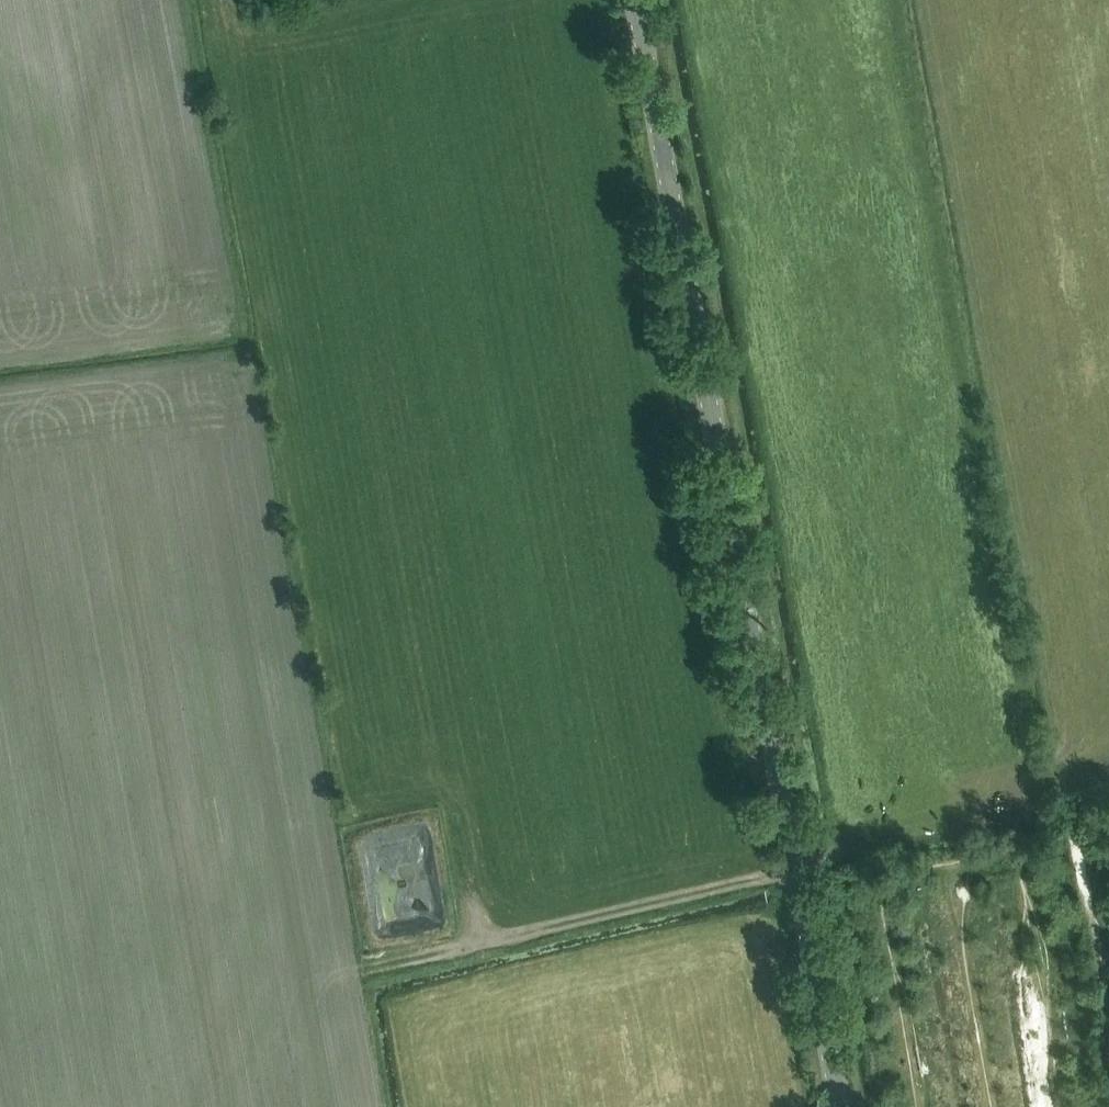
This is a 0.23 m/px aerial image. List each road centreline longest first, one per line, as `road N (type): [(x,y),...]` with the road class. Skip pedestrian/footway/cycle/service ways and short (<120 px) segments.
road 1 (unclassified): [(837,1106),(630,0)]

